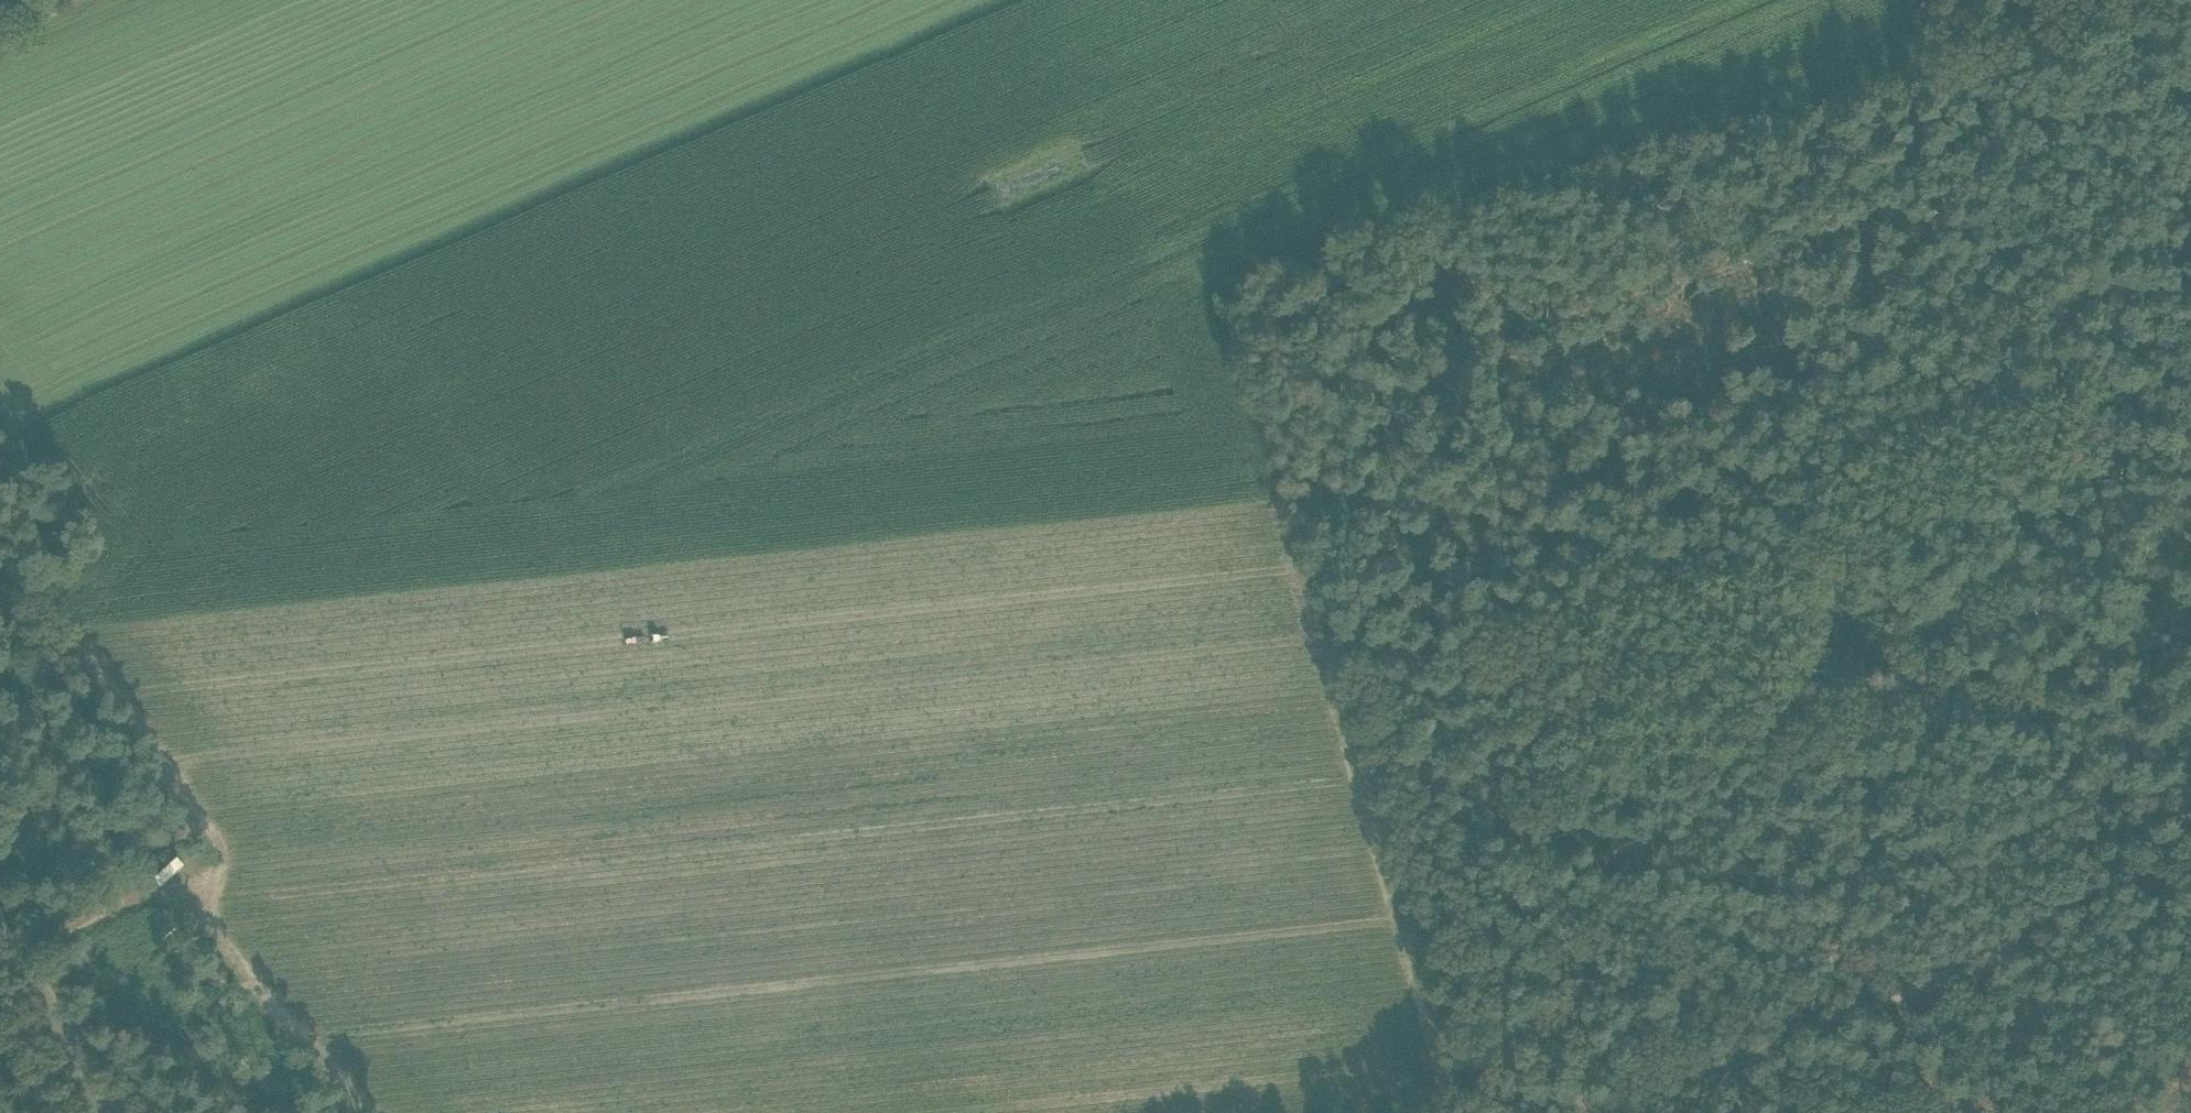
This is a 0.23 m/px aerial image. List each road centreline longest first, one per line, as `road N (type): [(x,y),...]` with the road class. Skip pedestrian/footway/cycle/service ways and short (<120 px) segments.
road 1 (track): [(1567,1112),(1826,1006),(2026,910),(2190,812)]
road 2 (unclassified): [(97,1112),(50,1011),(0,933)]

